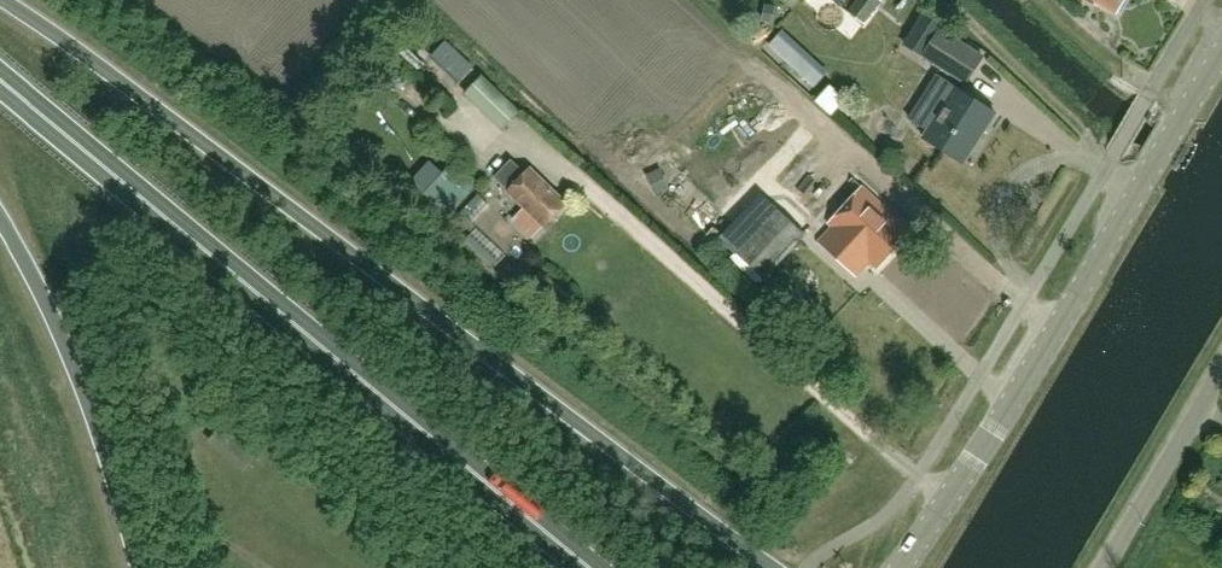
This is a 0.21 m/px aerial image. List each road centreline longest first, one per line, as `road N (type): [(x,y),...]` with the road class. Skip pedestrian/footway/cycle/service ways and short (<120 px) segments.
road 1 (trunk): [(774,567),(179,123),(0,0)]
road 2 (trunk): [(590,567),(0,81)]
road 3 (tertiary): [(901,567),(985,445),(1221,52)]
road 4 (trunk): [(0,218),(85,390),(139,567)]
road 5 (unclassified): [(1103,567),(1221,369)]

